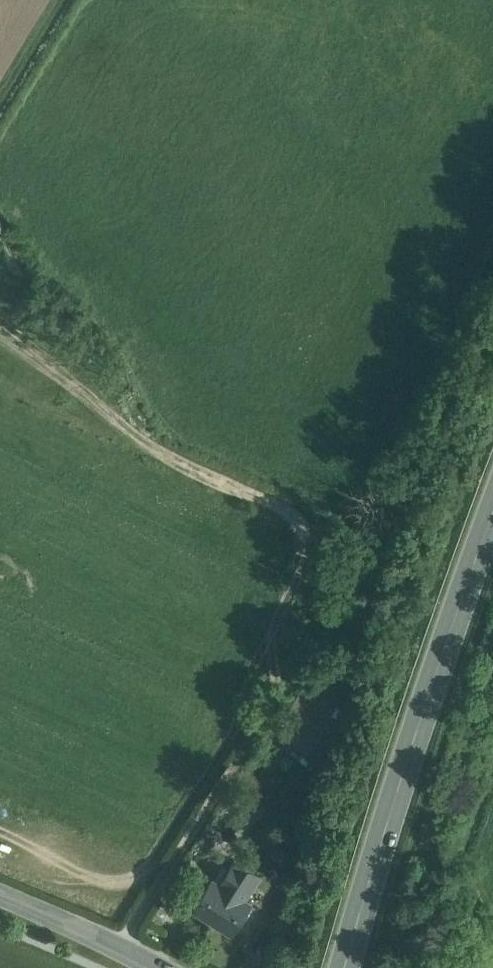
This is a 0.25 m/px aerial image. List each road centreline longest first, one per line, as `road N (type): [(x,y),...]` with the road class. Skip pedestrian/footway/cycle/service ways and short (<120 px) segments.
road 1 (track): [(120,951),(272,714),(284,683),(274,645),(307,552),(297,517),(133,432),(0,320)]
road 2 (primary): [(492,502),(391,787),(343,967)]
road 3 (tertiary): [(0,893),(154,967)]
road 4 (track): [(0,112),(65,0)]

